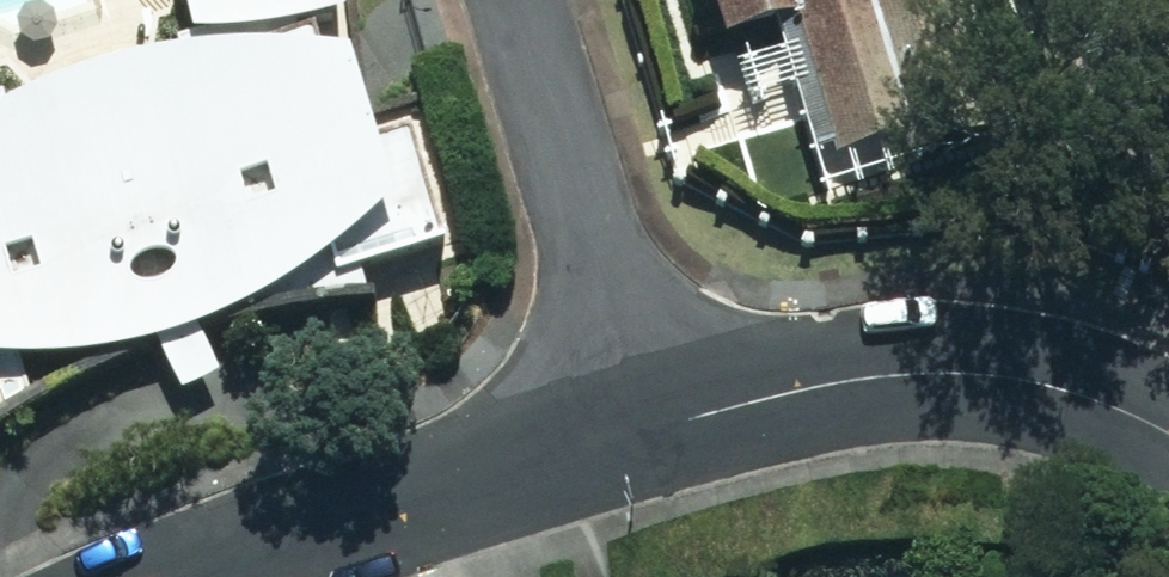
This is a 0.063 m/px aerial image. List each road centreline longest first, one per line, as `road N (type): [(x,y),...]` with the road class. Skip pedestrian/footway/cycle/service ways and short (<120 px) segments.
road 1 (residential): [(615,427),(901,352),(1141,408),(1168,428)]
road 2 (residential): [(192,576),(615,427)]
road 3 (residential): [(495,0),(615,427)]

